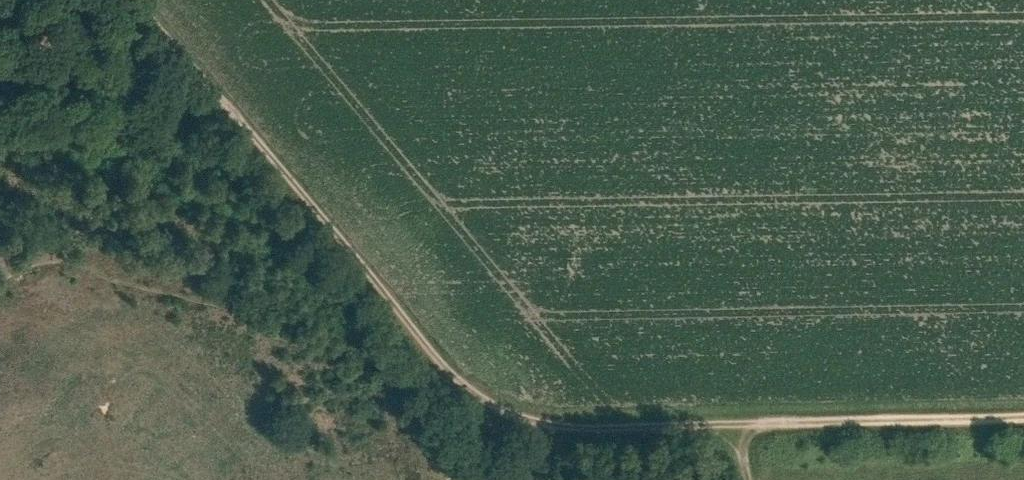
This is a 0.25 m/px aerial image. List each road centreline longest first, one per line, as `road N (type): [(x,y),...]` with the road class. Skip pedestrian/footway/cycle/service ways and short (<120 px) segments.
road 1 (track): [(714,429),(572,428),(491,411),(448,378),(221,97)]
road 2 (track): [(1023,420),(714,429)]
road 3 (track): [(0,107),(221,97)]
road 4 (track): [(221,97),(141,0)]

